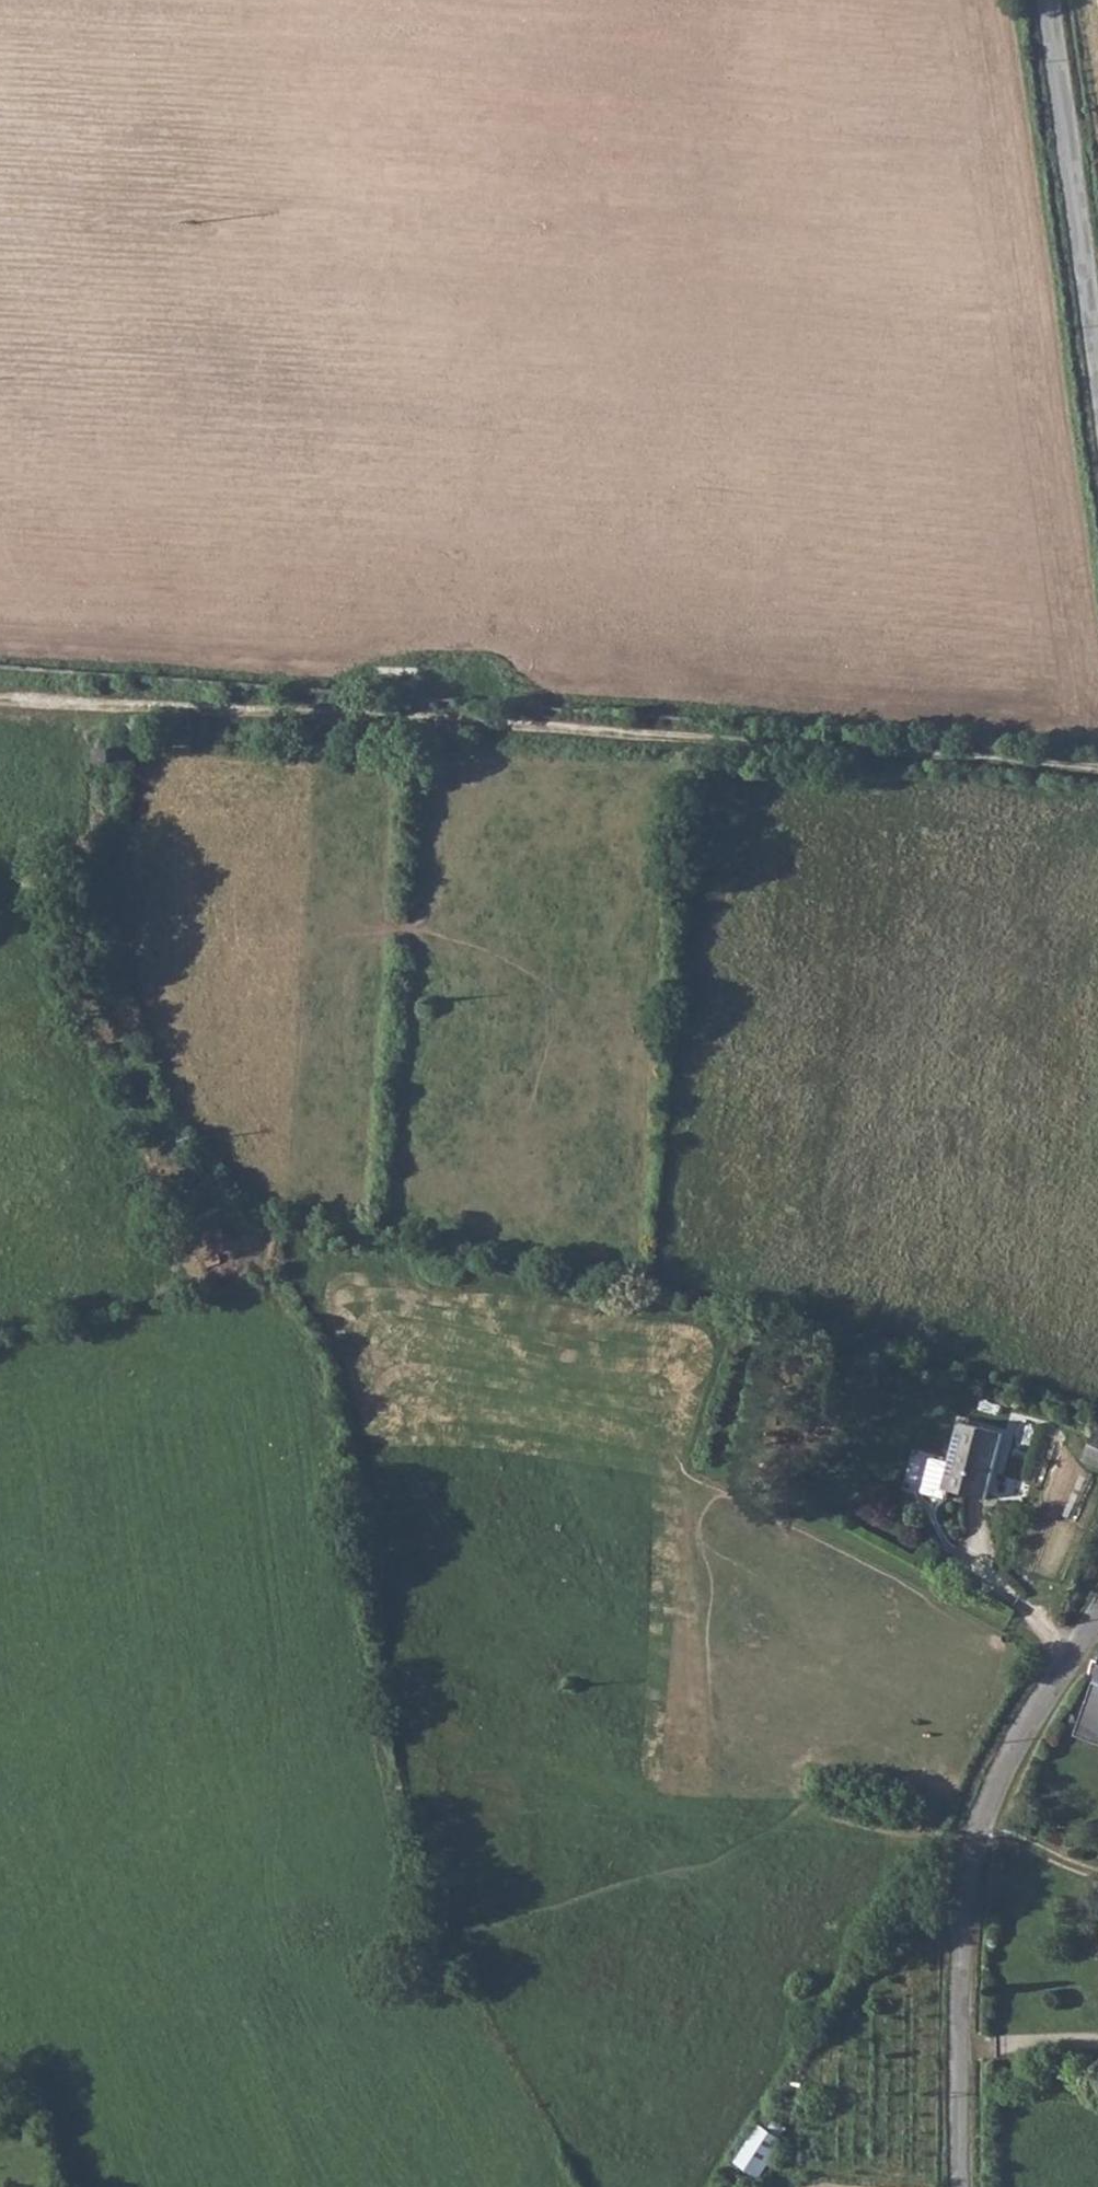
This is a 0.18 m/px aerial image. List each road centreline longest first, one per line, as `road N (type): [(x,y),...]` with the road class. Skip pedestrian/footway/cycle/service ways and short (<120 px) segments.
road 1 (track): [(1097,778),(815,748),(0,710)]
road 2 (unclassified): [(1097,1598),(984,1819),(964,1988),(963,2186)]
road 3 (unclassified): [(1050,0),(1097,349)]

